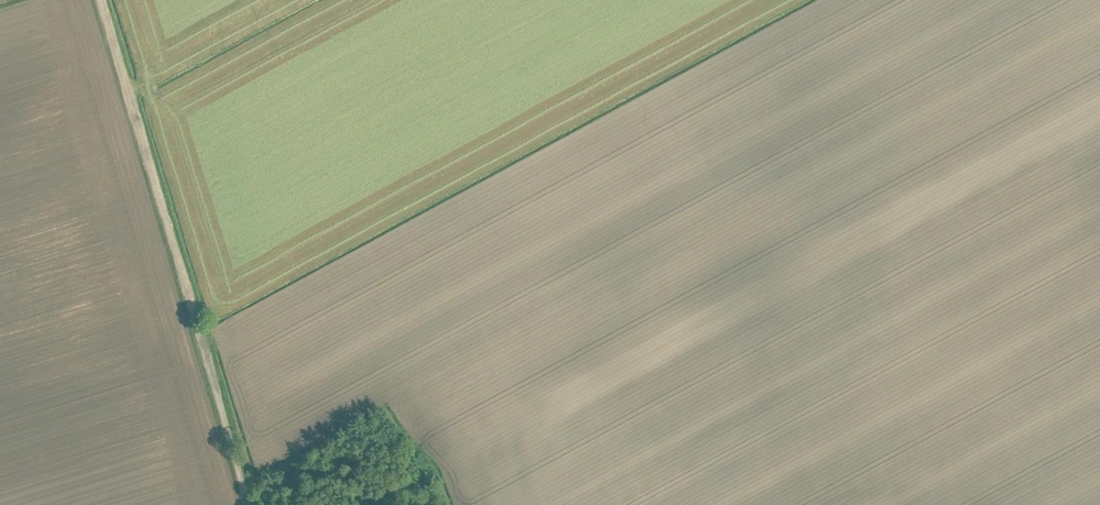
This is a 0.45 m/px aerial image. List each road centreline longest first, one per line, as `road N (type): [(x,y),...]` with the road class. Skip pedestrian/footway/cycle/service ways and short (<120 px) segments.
road 1 (track): [(250,504),(99,0)]

